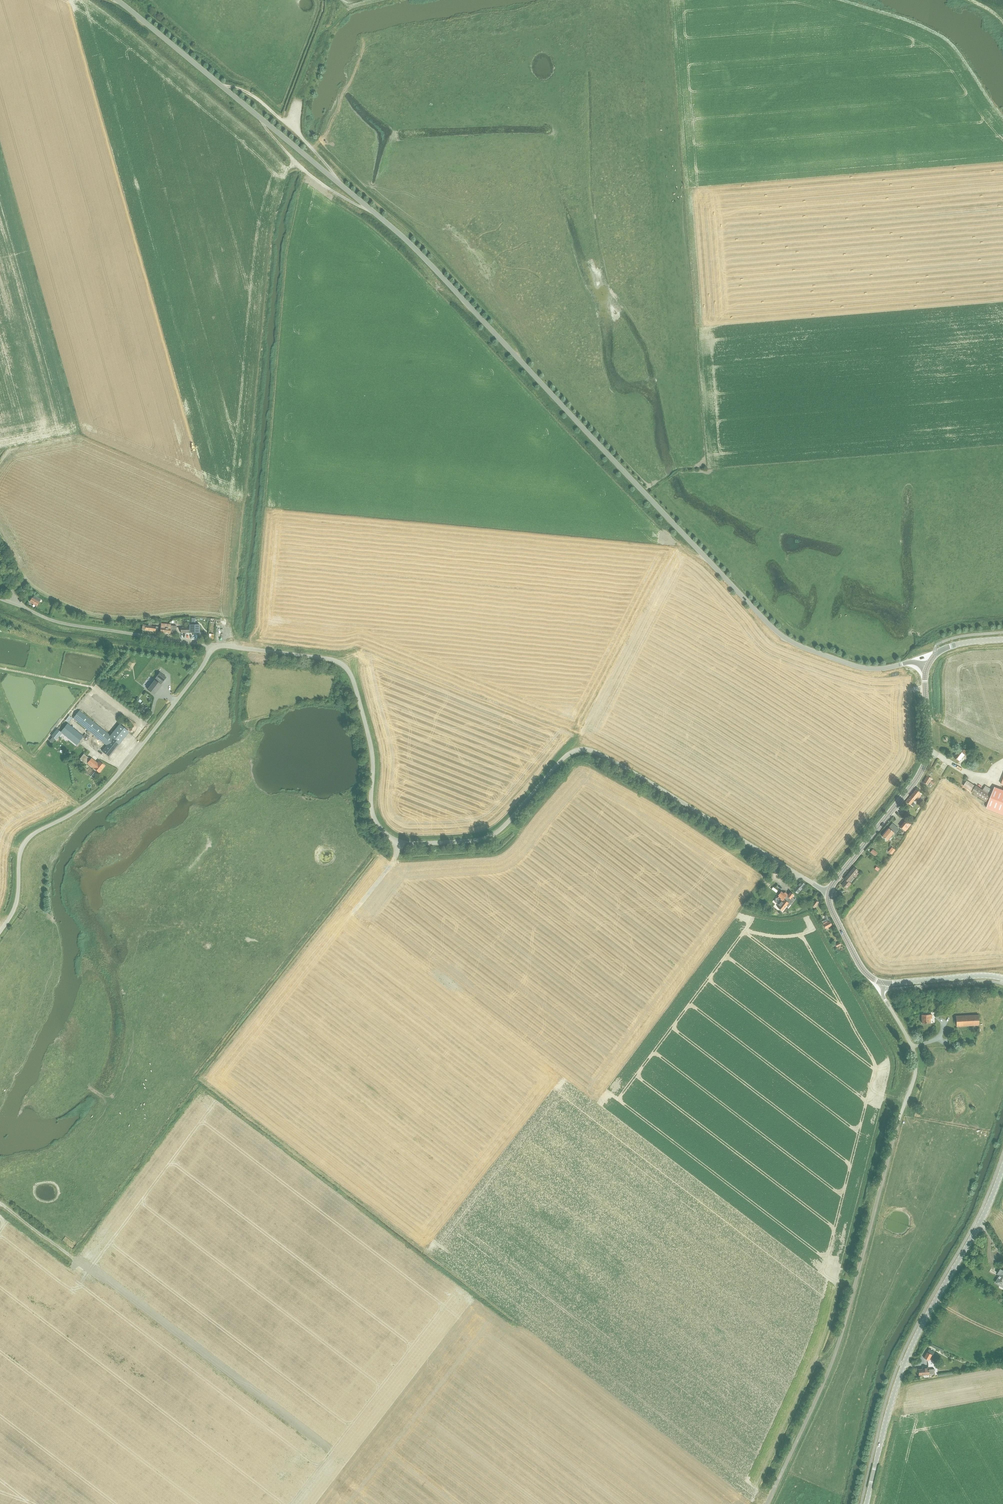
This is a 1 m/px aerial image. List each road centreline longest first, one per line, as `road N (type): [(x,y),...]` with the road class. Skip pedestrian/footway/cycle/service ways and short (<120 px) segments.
road 1 (unclassified): [(814,885),(586,750),(565,757),(486,838),(398,842),(373,815),(371,748),(345,667),(212,644)]
road 2 (unclassified): [(907,663),(862,668),(779,634),(425,259),(343,187)]
road 3 (unclassified): [(767,1503),(836,1350),(915,1075),(912,1047),(880,983)]
road 4 (unclassified): [(0,931),(14,908),(25,842),(112,780),(212,644)]
road 5 (tertiary): [(867,1503),(904,1364),(1002,1167)]
road 6 (track): [(523,363),(521,350),(414,236),(319,157)]
road 7 (unclassified): [(212,644),(63,623),(0,598)]
road 8 (track): [(384,0),(348,10),(318,35),(286,122)]
road 9 (unclassified): [(343,187),(285,120),(256,97),(221,86)]
road 10 (unclassified): [(343,187),(221,86)]
road 11 (residential): [(828,893),(922,769)]
road 12 (track): [(263,121),(305,172),(370,209)]
road 13 (unclassified): [(221,86),(116,0)]
road 14 (track): [(238,89),(136,0)]
road 15 (tertiary): [(1002,979),(880,983)]

